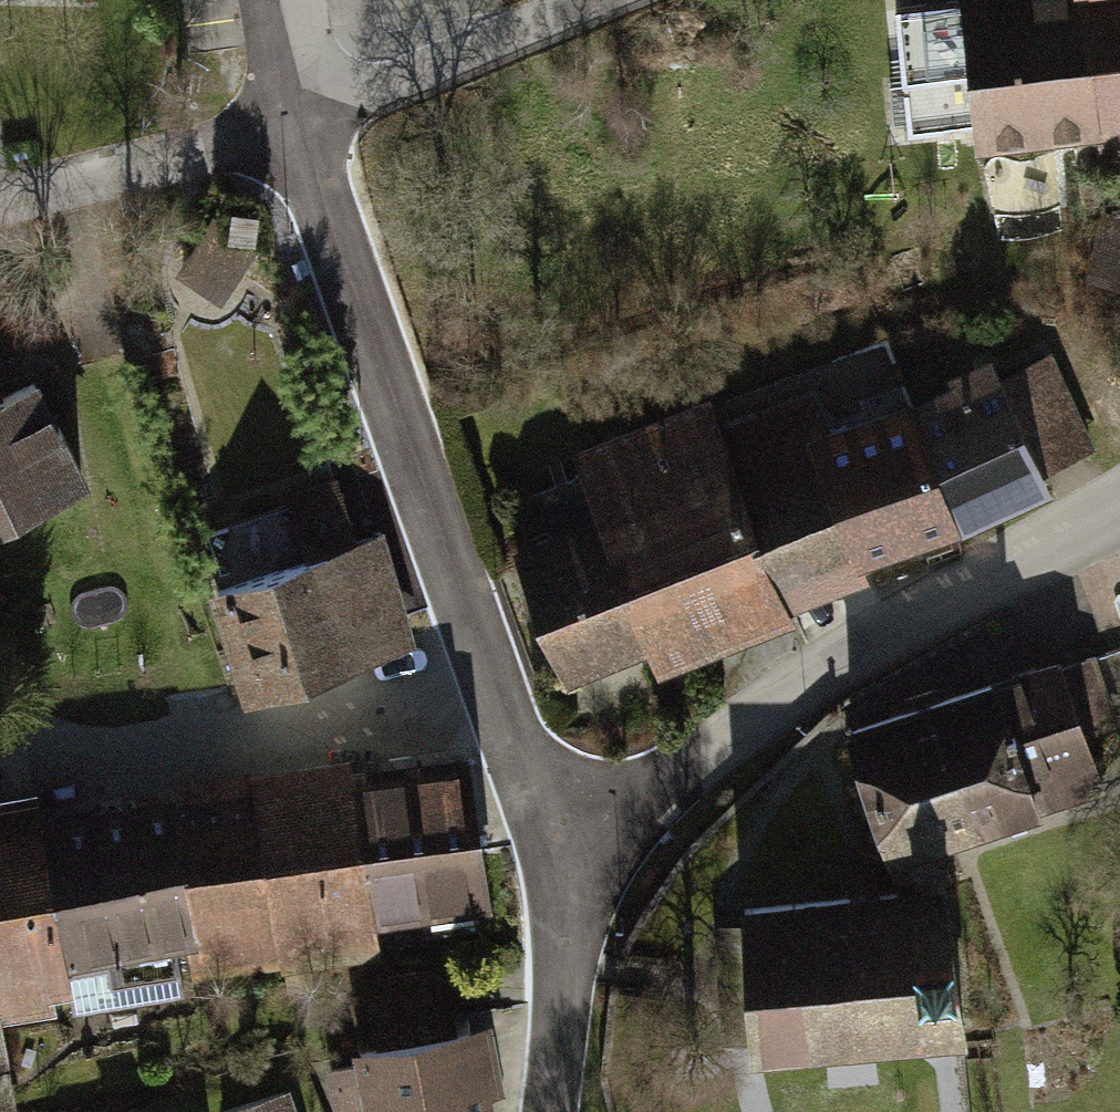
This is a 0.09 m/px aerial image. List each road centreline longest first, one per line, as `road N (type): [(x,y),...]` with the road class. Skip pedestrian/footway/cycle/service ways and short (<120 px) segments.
road 1 (residential): [(577,860),(488,665),(292,125)]
road 2 (residential): [(577,860),(711,743),(1119,498)]
road 3 (residential): [(292,125),(594,0)]
road 4 (residential): [(0,195),(292,125)]
road 5 (residential): [(547,1111),(577,860)]
road 6 (residential): [(292,125),(281,0)]

